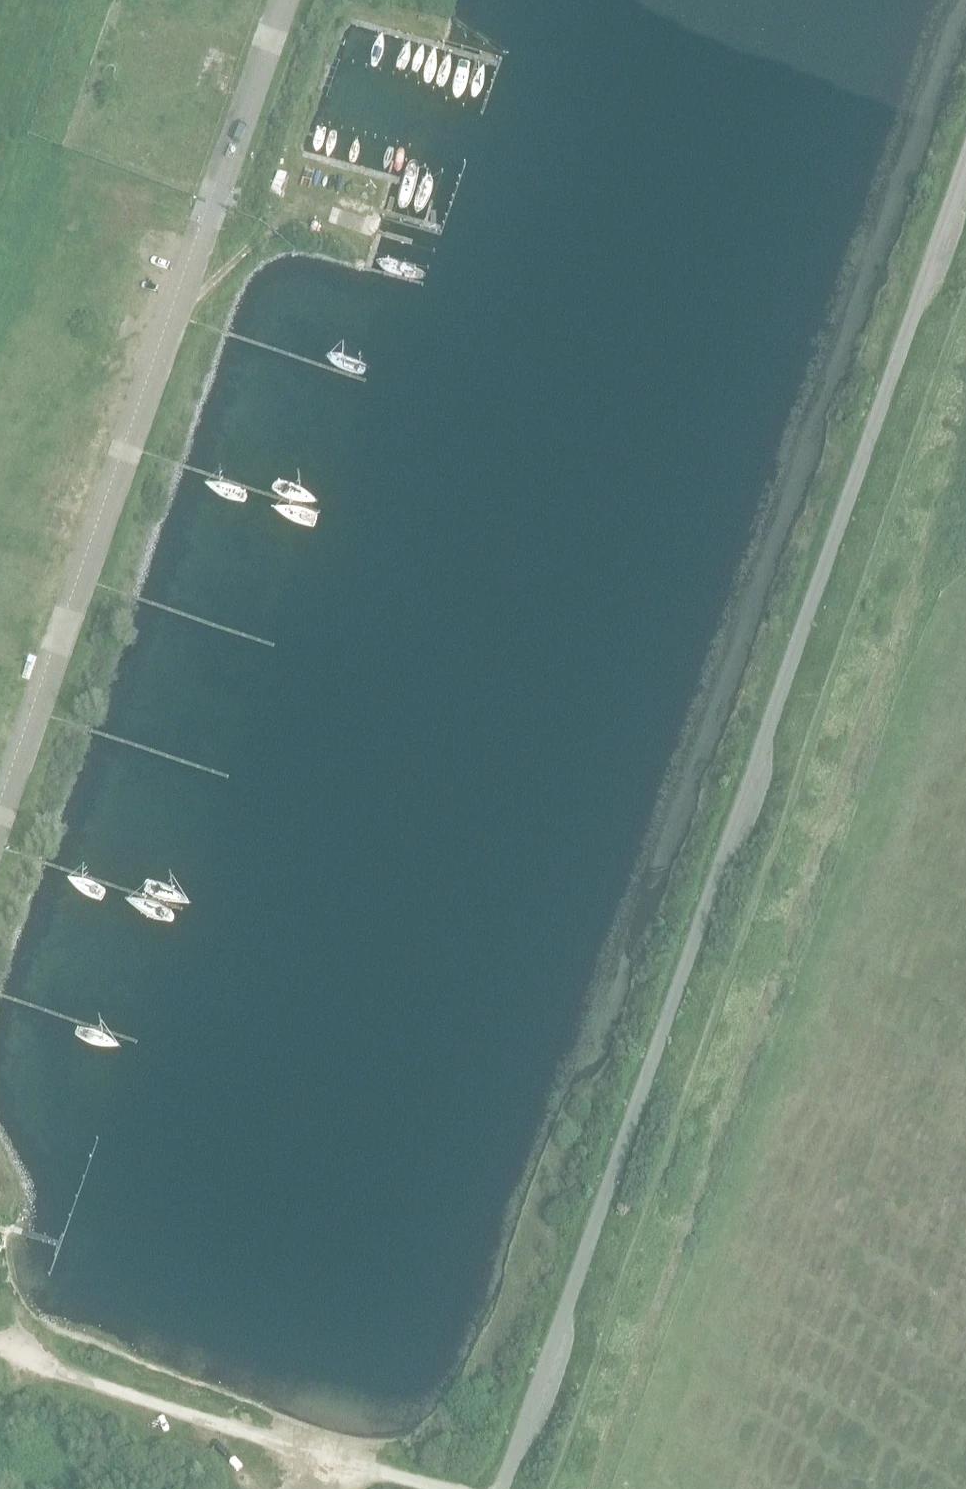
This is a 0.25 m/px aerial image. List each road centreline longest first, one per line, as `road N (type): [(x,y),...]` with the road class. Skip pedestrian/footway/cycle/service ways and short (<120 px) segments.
road 1 (unclassified): [(502,1488),(965,174)]
road 2 (unclassified): [(0,800),(281,0)]
road 3 (track): [(0,1352),(206,1423),(446,1488)]
road 4 (track): [(331,213),(299,202),(193,296),(173,303)]

